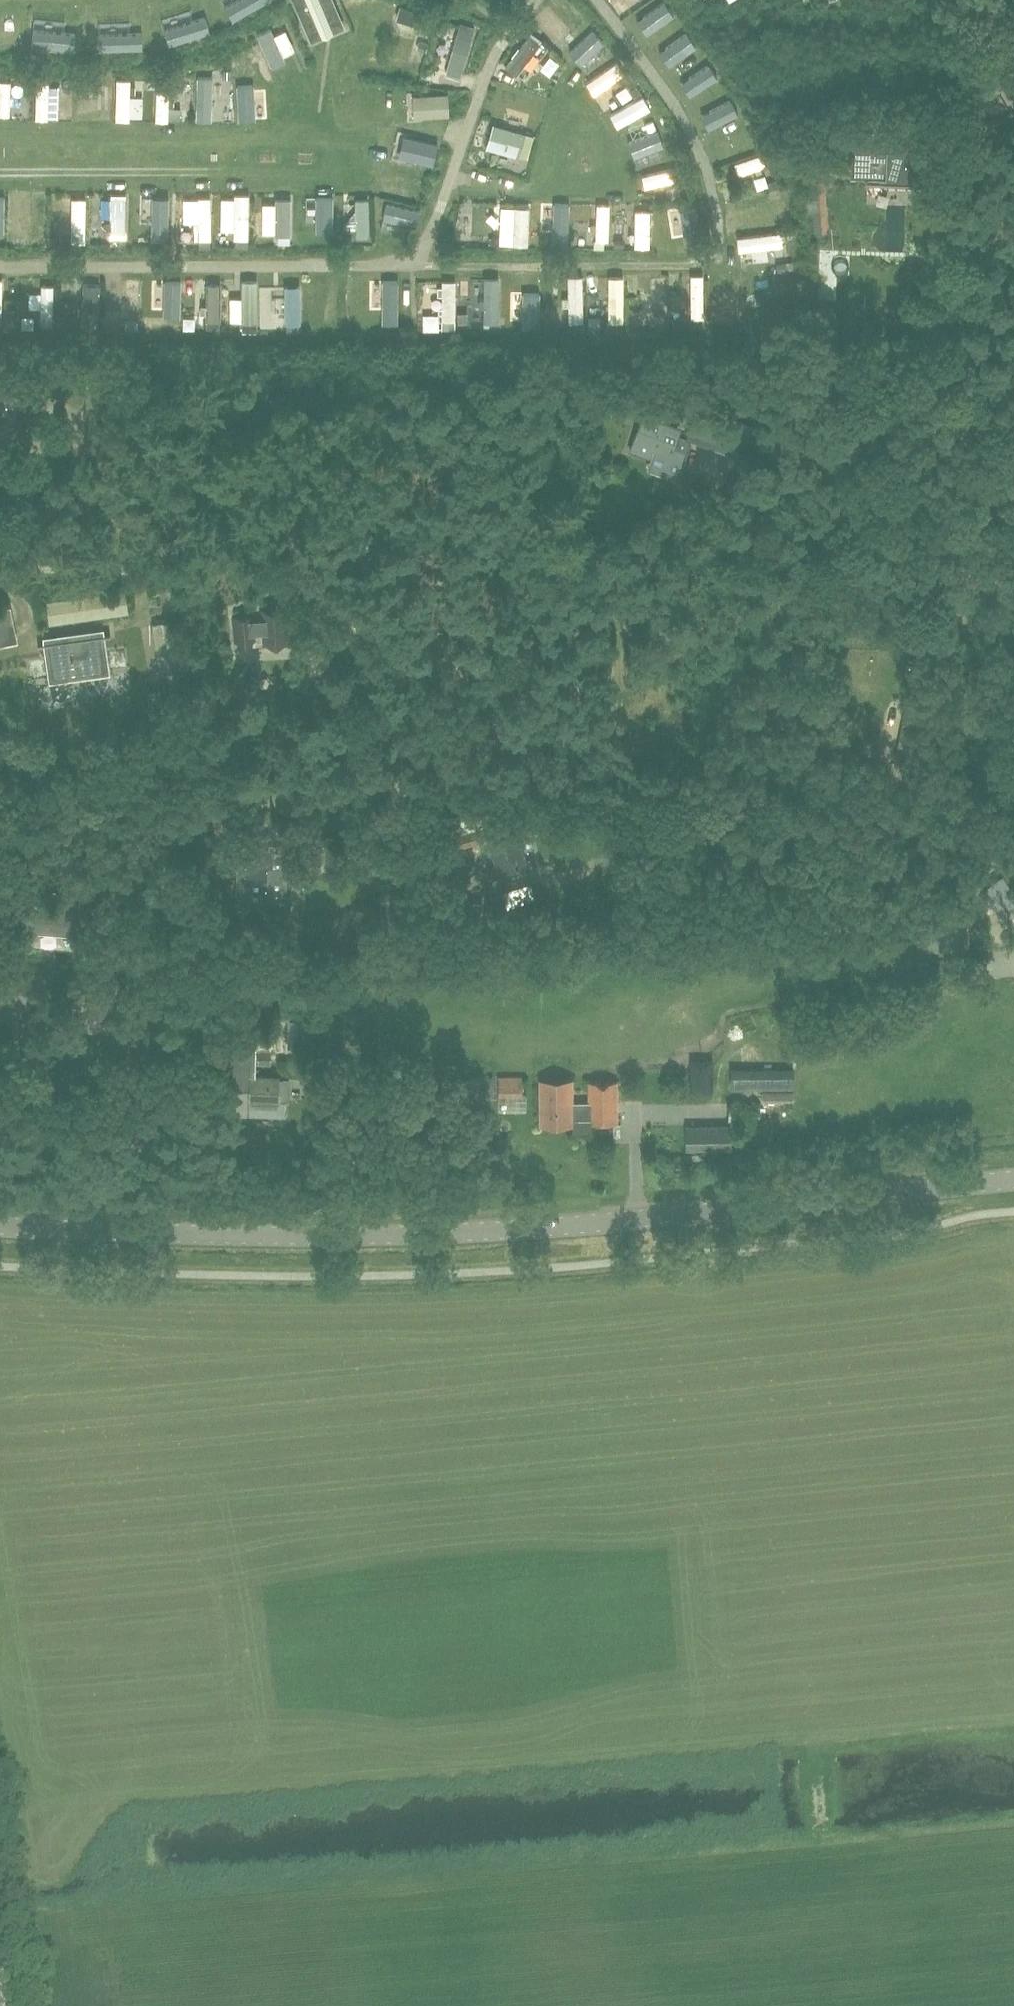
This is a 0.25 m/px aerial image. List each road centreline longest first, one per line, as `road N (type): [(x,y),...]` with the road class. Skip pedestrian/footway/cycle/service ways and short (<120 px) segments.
road 1 (tertiary): [(0,1224),(346,1238),(1013,1183)]
road 2 (track): [(327,815),(475,797),(1013,768)]
road 3 (track): [(0,566),(309,576)]
road 4 (track): [(926,141),(1008,42)]

